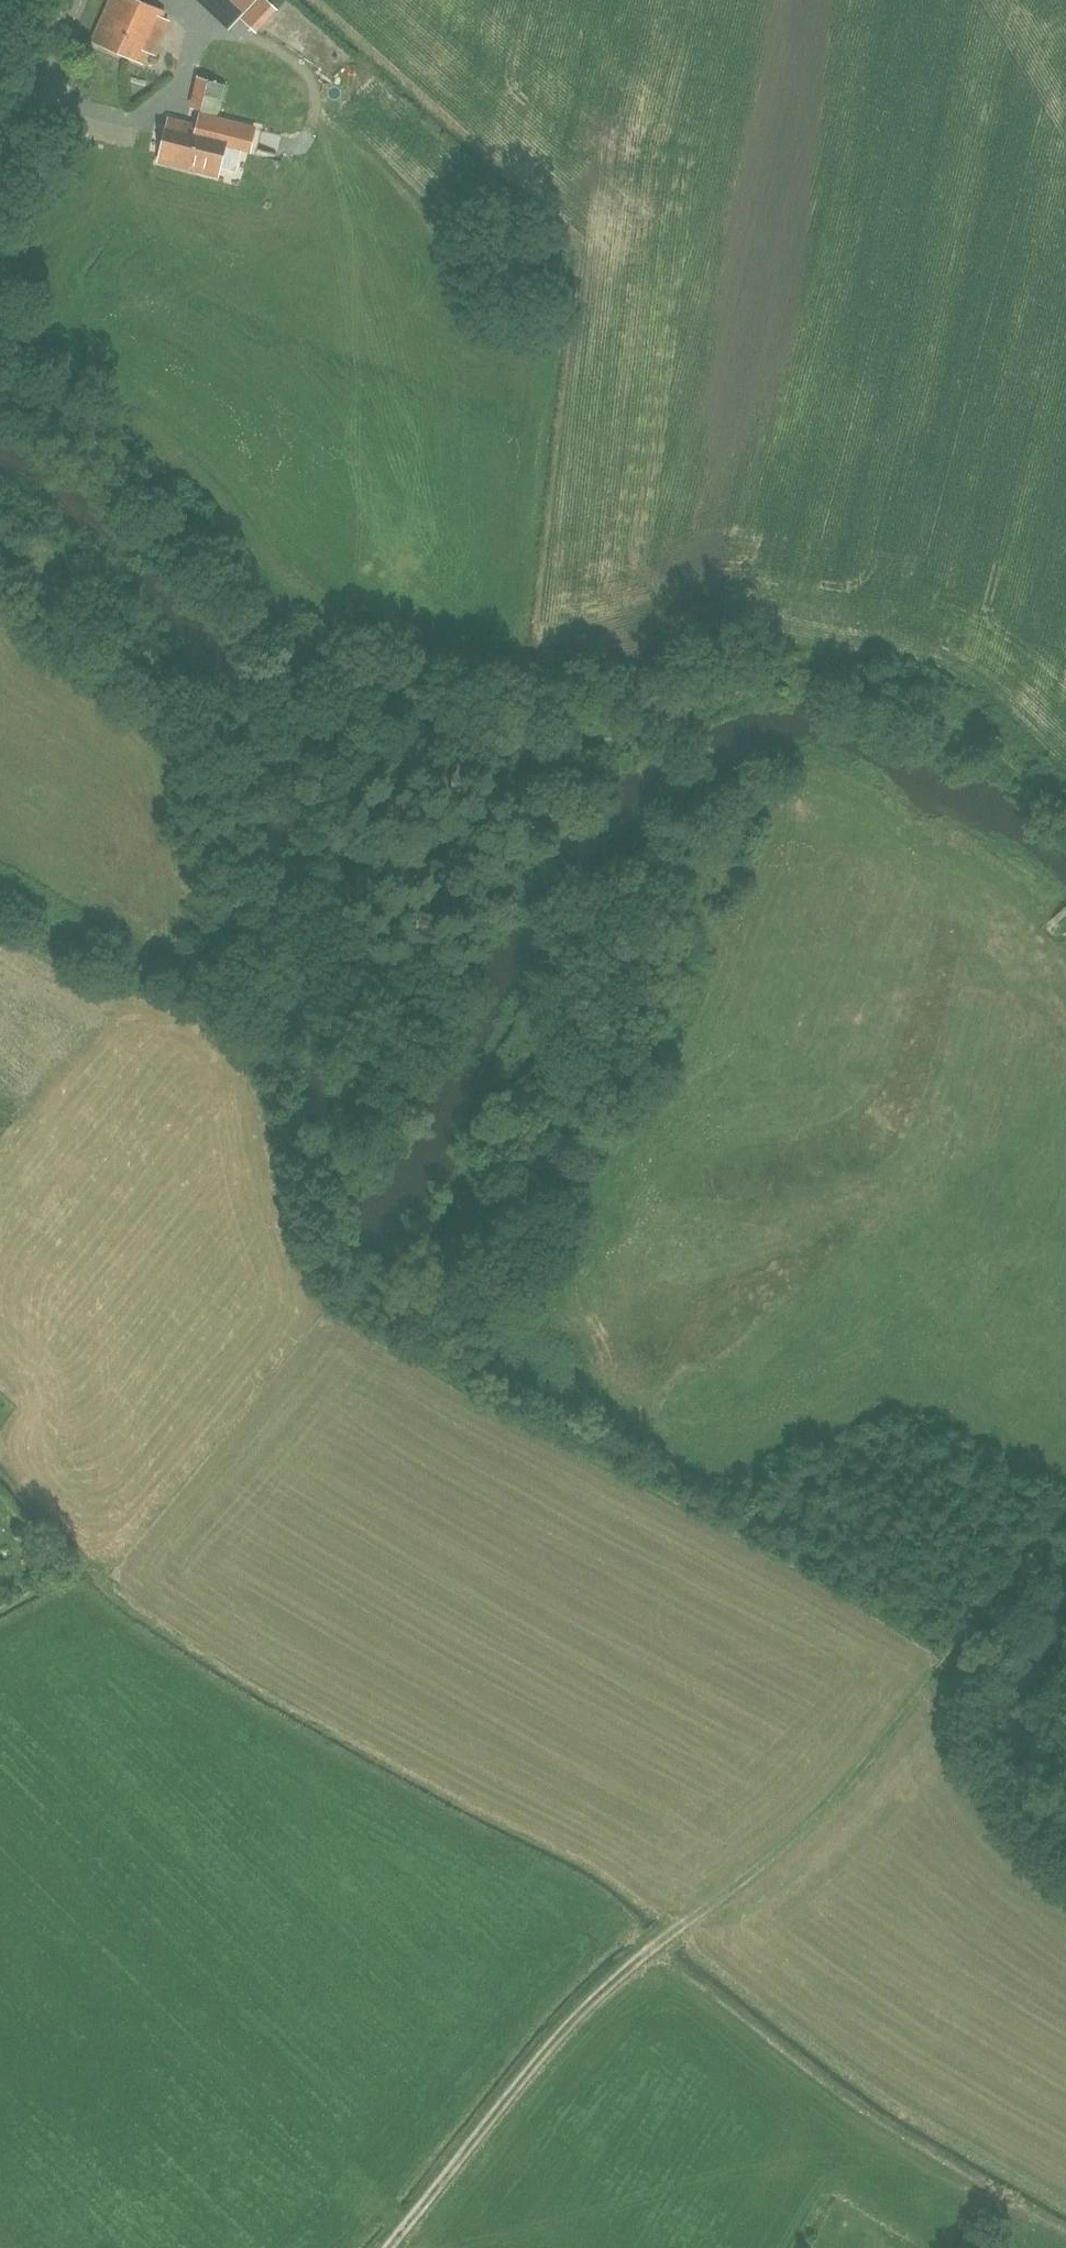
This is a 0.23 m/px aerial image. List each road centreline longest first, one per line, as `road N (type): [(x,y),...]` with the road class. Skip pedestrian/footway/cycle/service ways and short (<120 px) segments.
road 1 (track): [(0,369),(119,462),(299,659),(523,746),(566,748),(763,684),(824,680),(939,718),(1065,811)]
road 2 (track): [(387,2247),(570,2022),(796,1837),(945,1671)]
road 3 (unclassified): [(0,156),(76,0)]
road 4 (track): [(1041,1540),(945,1671)]

